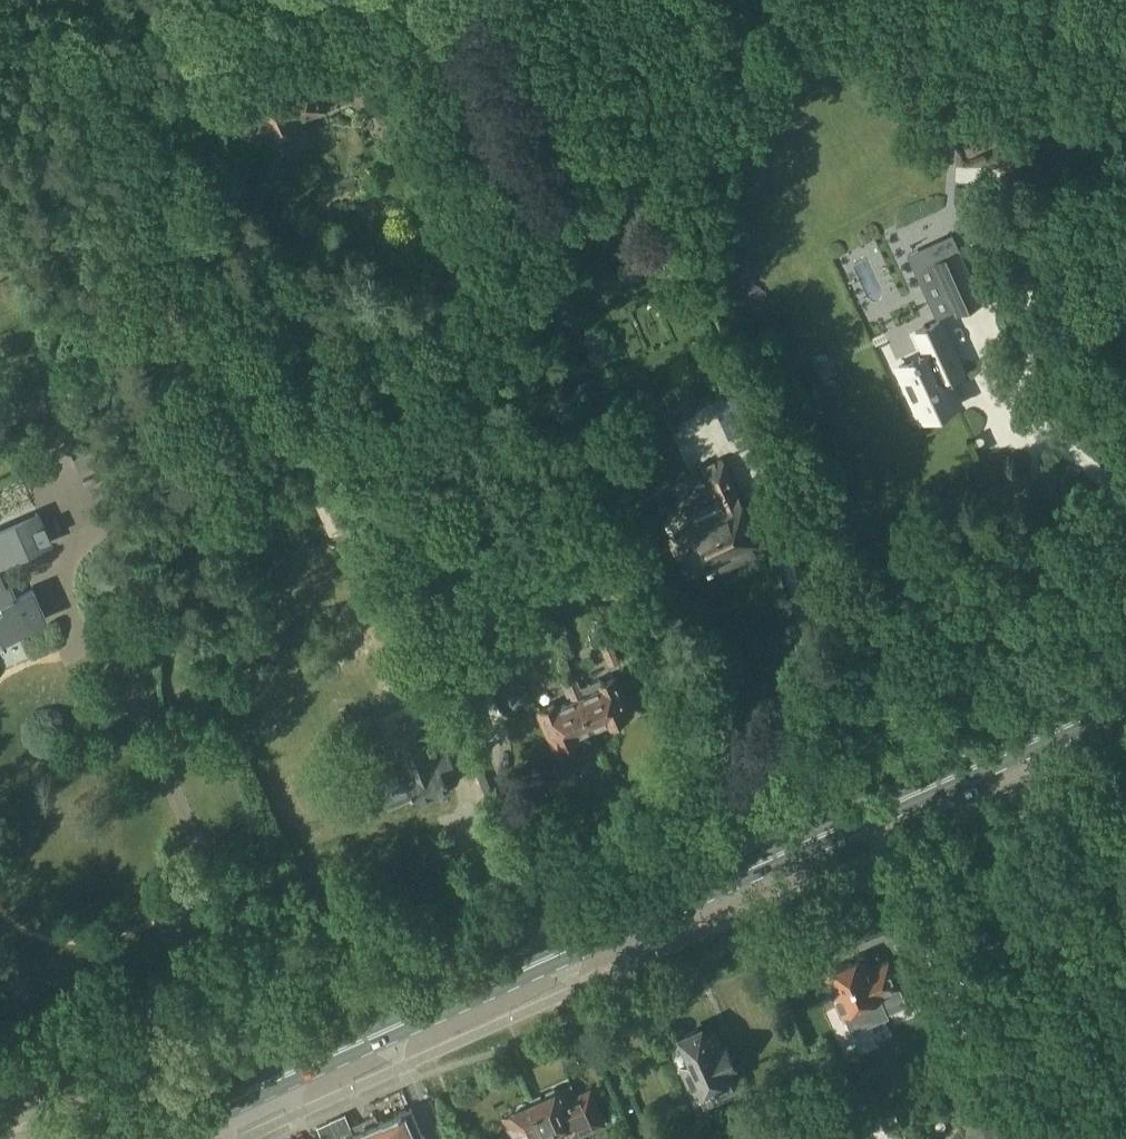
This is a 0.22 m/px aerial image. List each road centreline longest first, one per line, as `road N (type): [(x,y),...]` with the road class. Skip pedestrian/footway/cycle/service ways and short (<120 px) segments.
road 1 (primary): [(144,1138),(1125,699)]

